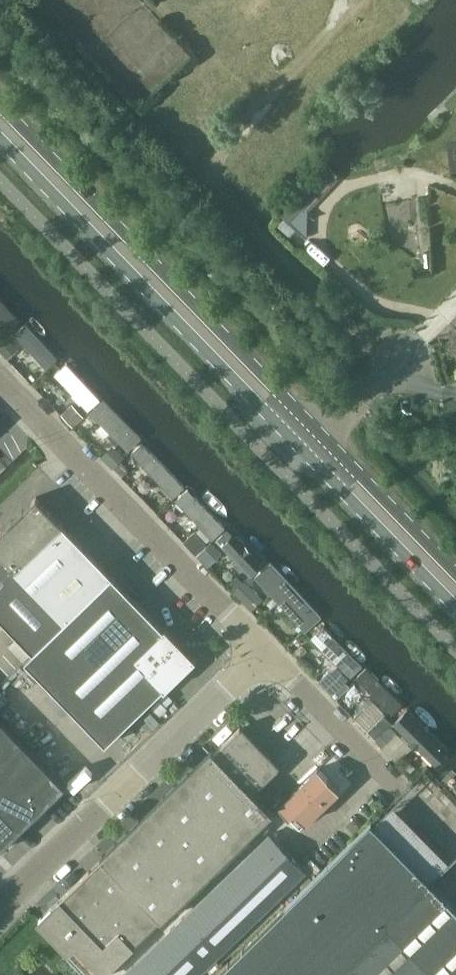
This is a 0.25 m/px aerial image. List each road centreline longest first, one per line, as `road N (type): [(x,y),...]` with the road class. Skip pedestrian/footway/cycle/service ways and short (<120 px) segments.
road 1 (primary): [(455,577),(0,107)]
road 2 (primary): [(0,140),(455,608)]
road 3 (residential): [(271,655),(0,375)]
road 4 (residential): [(0,909),(271,655)]
road 5 (residential): [(405,789),(271,655)]

